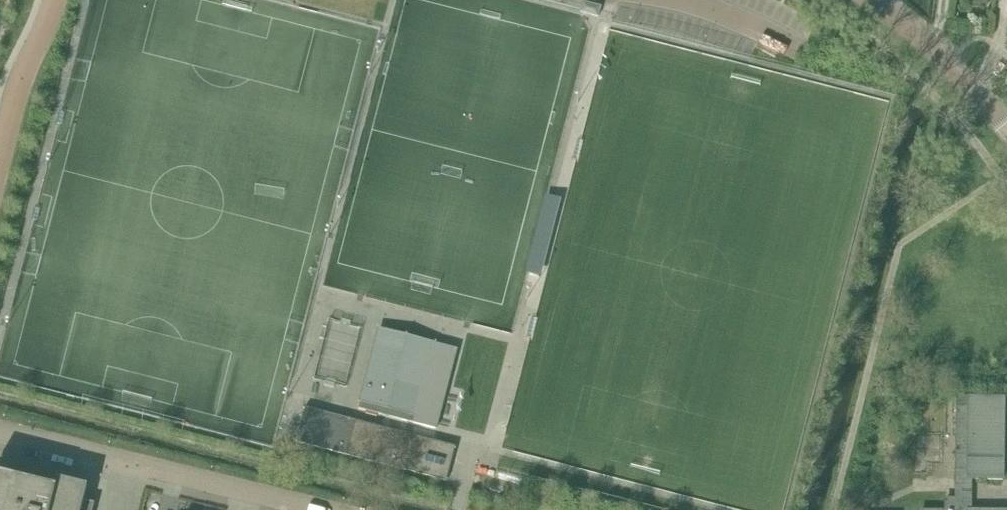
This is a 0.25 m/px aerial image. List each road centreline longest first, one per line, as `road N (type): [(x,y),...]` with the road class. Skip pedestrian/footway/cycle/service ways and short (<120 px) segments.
road 1 (residential): [(323,509),(0,430)]
road 2 (unclassified): [(1006,131),(957,72),(873,0)]
road 3 (residential): [(0,160),(56,0)]

